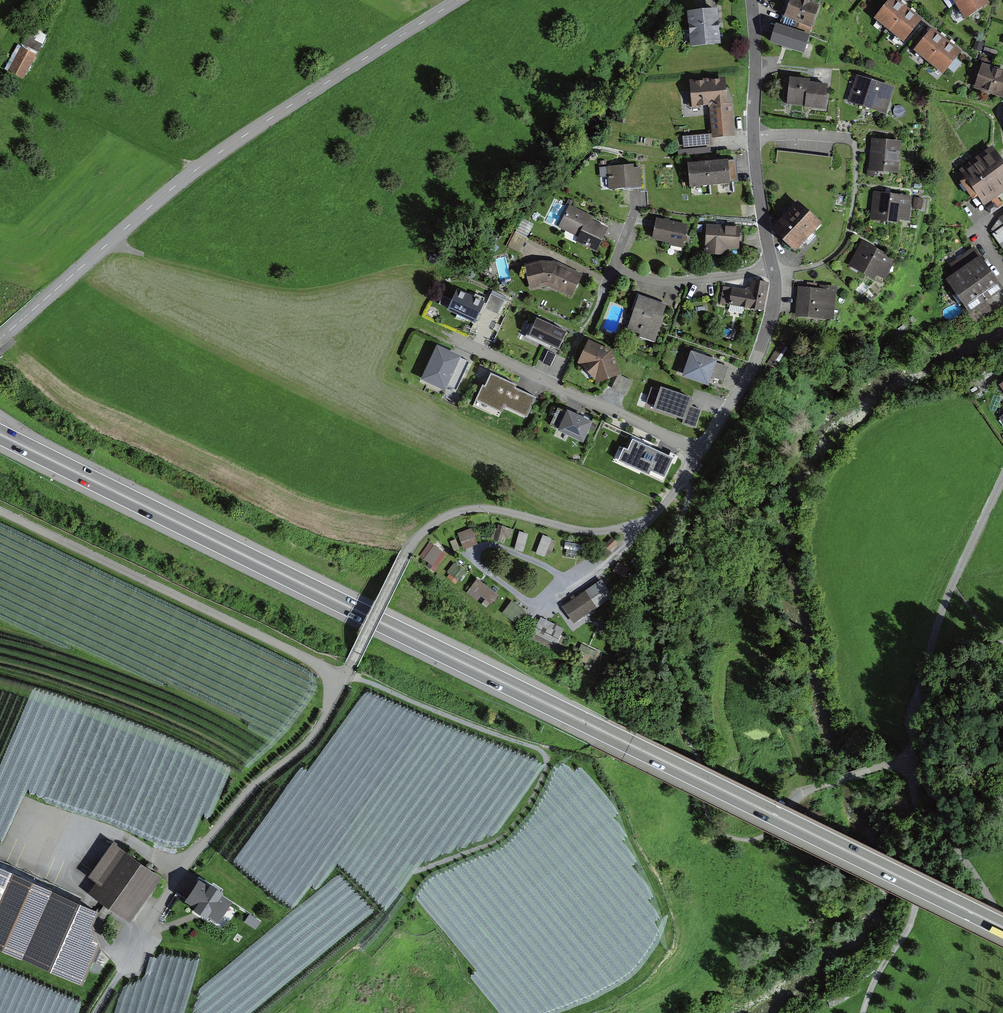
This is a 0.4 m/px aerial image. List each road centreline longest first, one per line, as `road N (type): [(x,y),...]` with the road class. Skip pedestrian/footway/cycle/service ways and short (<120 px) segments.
road 1 (trunk): [(0,433),(1002,928)]
road 2 (track): [(914,748),(804,793),(756,839),(716,829),(666,642),(663,610),(689,502),(683,481)]
road 3 (tertiary): [(458,0),(196,171),(0,339)]
road 4 (track): [(368,950),(401,910),(418,871),(494,841),(516,820),(546,759),(534,747),(345,673)]
road 5 (track): [(0,512),(342,679)]
road 6 (residential): [(403,556),(436,522),(465,510),(582,531),(636,525),(667,502),(699,452)]
road 7 (track): [(141,935),(200,845),(330,712),(342,679)]
road 8 (residential): [(425,324),(699,452)]
road 9 (unclassified): [(1002,479),(949,595),(916,701),(914,748)]
road 10 (track): [(914,748),(923,872),(918,904),(863,1012)]
road 11 (residential): [(772,270),(755,161),(752,0)]
road 12 (residential): [(699,452),(747,380),(773,305),(772,270)]
road 13 (track): [(914,748),(952,840),(1002,915)]
road 14 (track): [(0,860),(99,901),(141,935)]
road 15 (residential): [(617,267),(671,281),(772,270)]
road 16 (track): [(342,679),(403,556)]

